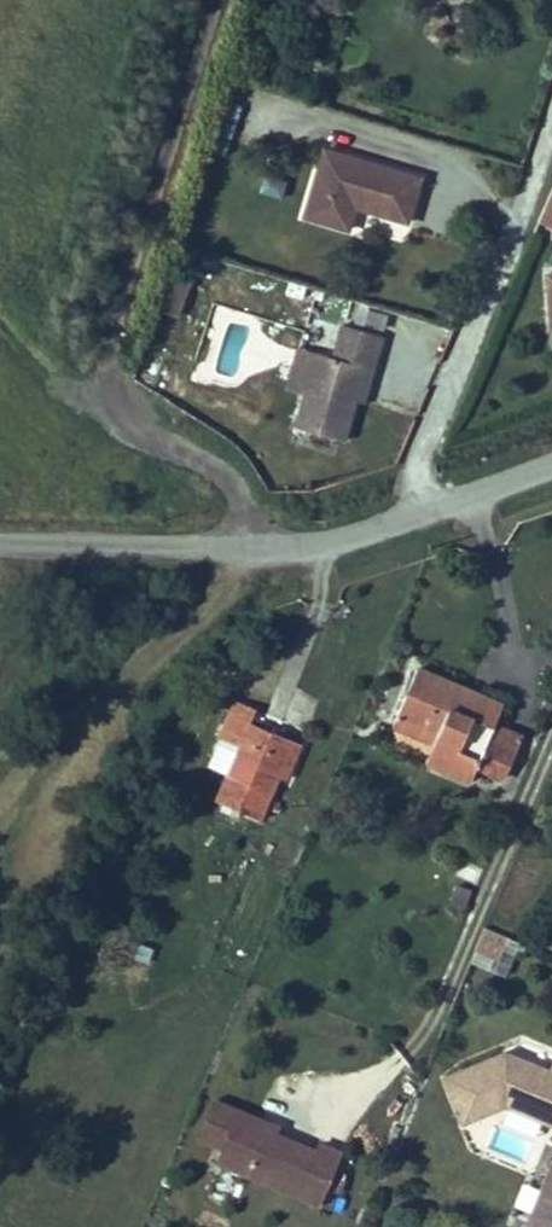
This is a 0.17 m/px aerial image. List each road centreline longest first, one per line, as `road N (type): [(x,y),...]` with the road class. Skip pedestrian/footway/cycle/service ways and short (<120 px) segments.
road 1 (unclassified): [(0,543),(347,541),(551,467)]
road 2 (track): [(0,313),(43,370),(103,415),(221,474),(259,519),(268,546)]

